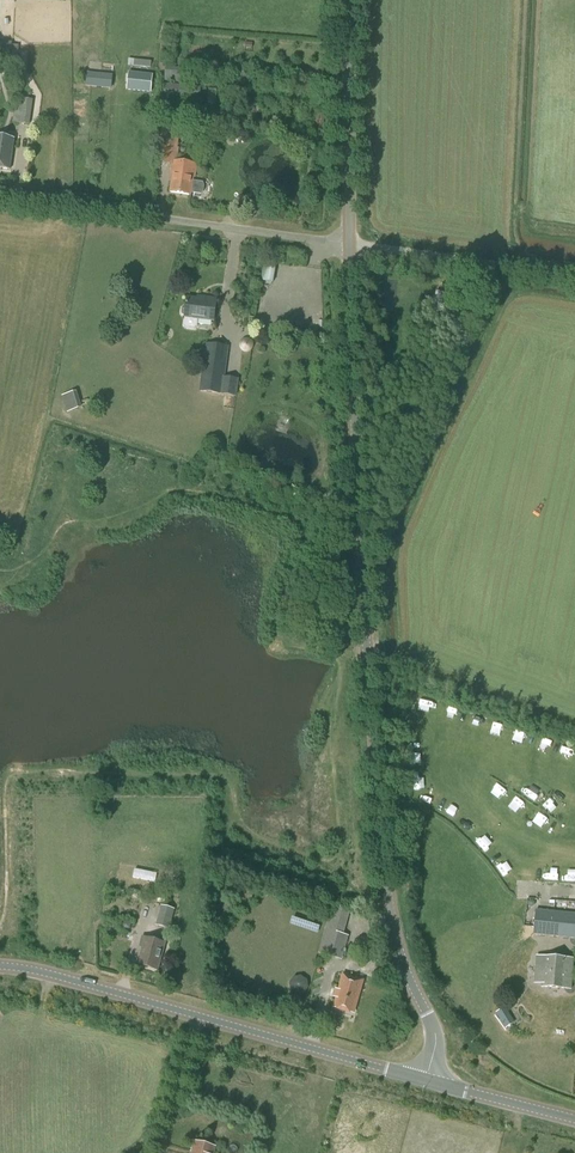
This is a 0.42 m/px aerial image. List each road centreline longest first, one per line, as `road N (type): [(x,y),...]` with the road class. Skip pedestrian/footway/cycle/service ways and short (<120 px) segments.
road 1 (tertiary): [(428,1081),(435,1030),(397,943),(382,841),(348,244)]
road 2 (secondary): [(0,966),(428,1081)]
road 3 (unclassified): [(348,244),(0,196)]
road 4 (tertiary): [(348,244),(352,0)]
road 5 (track): [(348,244),(510,267)]
road 6 (secondary): [(428,1081),(574,1119)]

